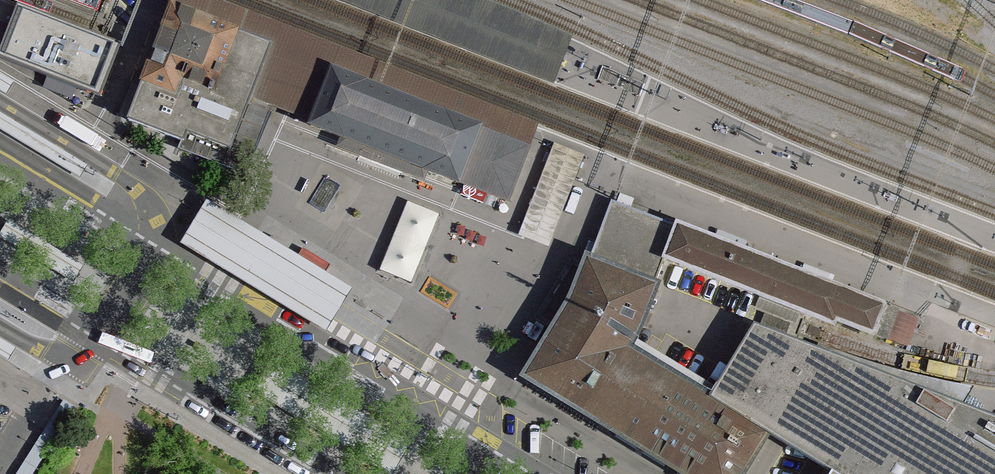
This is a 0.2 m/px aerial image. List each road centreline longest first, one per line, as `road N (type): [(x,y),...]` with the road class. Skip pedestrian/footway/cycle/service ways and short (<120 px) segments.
road 1 (residential): [(486,447),(151,244)]
road 2 (residential): [(97,338),(334,473)]
road 3 (residential): [(151,244),(0,151)]

